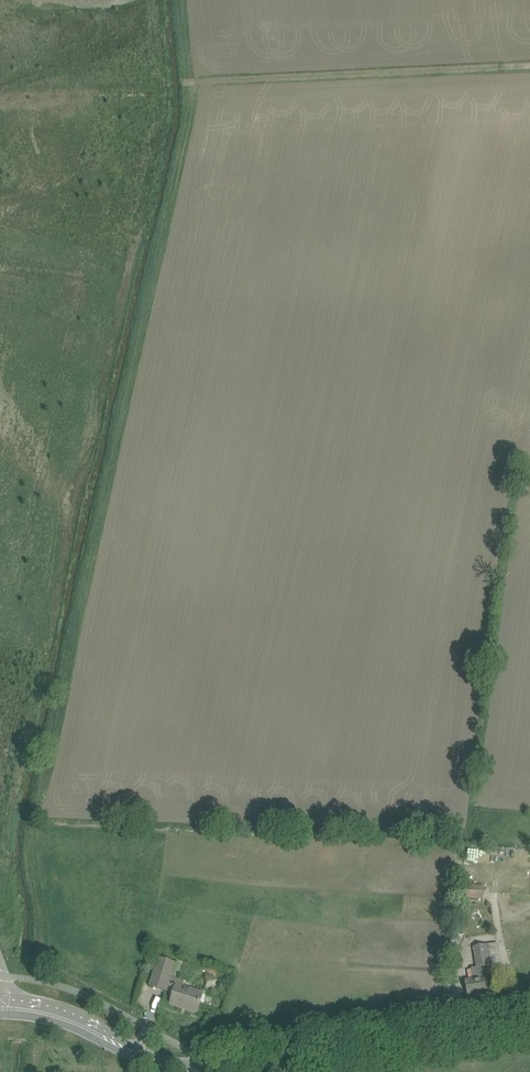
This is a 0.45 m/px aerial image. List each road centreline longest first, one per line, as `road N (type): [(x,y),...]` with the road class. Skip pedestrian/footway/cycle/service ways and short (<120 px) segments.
road 1 (unclassified): [(95,1030),(160,1062),(207,1066),(529,1021)]

